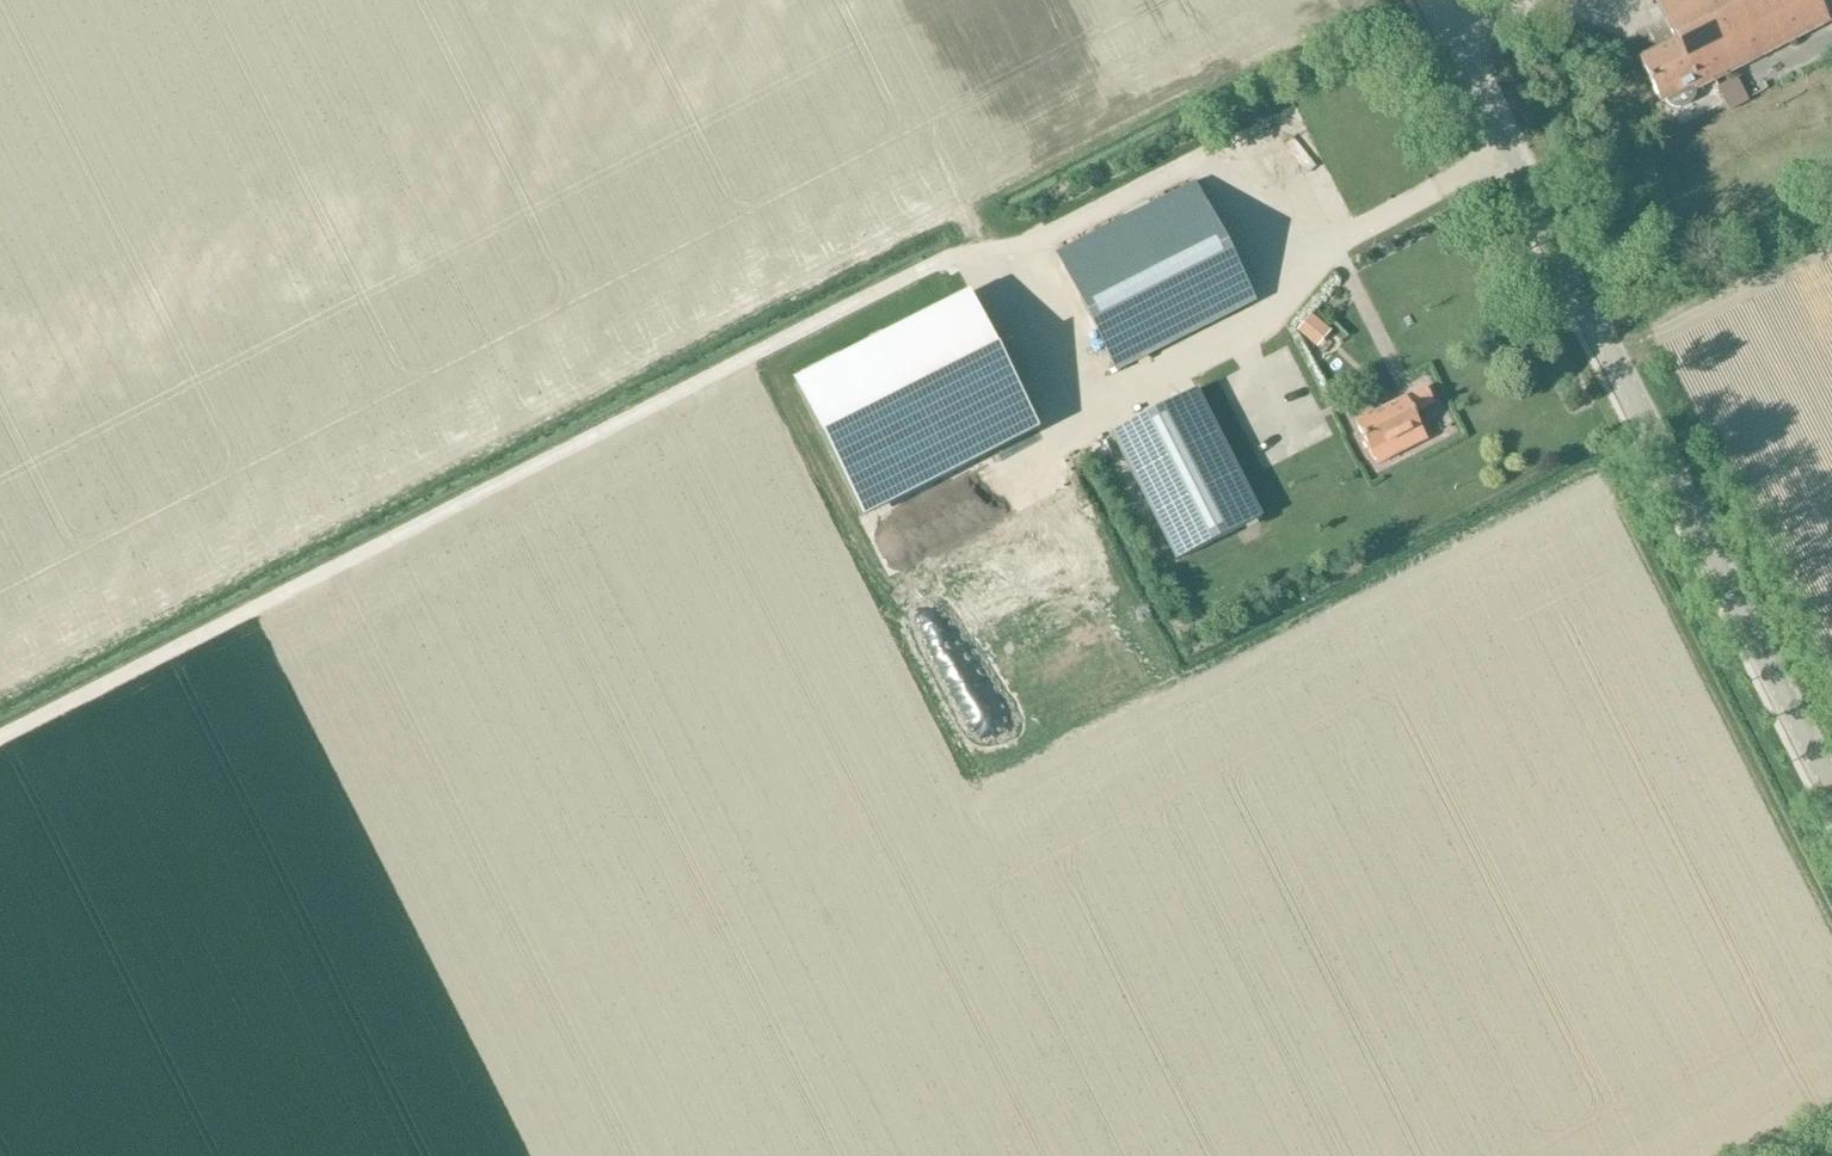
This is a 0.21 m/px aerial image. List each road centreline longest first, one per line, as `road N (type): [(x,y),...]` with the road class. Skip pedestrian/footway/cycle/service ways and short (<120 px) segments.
road 1 (unclassified): [(1831,793),(1430,0)]

